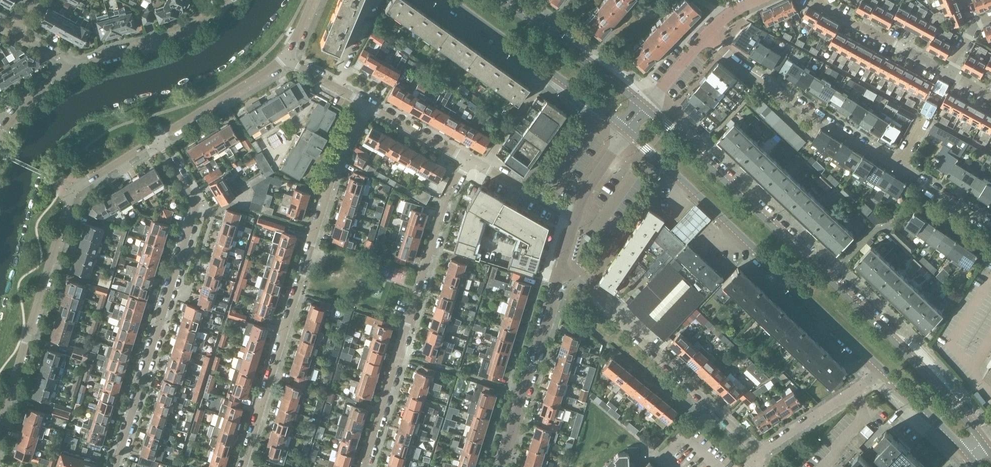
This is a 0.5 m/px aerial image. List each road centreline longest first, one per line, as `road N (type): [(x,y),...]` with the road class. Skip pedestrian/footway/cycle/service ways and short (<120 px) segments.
road 1 (tertiary): [(982,441),(913,358),(644,106)]
road 2 (residential): [(367,105),(340,155),(244,466)]
road 3 (tertiary): [(625,128),(884,371)]
road 4 (residential): [(114,466),(194,208),(156,140)]
road 5 (residential): [(0,427),(72,190),(156,140)]
road 6 (residential): [(364,466),(444,207),(469,161)]
road 7 (residential): [(758,449),(562,266)]
road 8 (residential): [(707,36),(747,71),(899,167)]
road 9 (tertiary): [(450,0),(625,128)]
road 10 (residential): [(500,466),(562,266)]
road 11 (tertiary): [(644,106),(502,0)]
road 12 (residential): [(70,74),(185,33),(223,0)]
road 13 (residential): [(156,140),(286,58)]
road 14 (residential): [(884,371),(758,449)]
road 15 (residential): [(950,74),(822,0)]
road 16 (residential): [(577,216),(469,161)]

